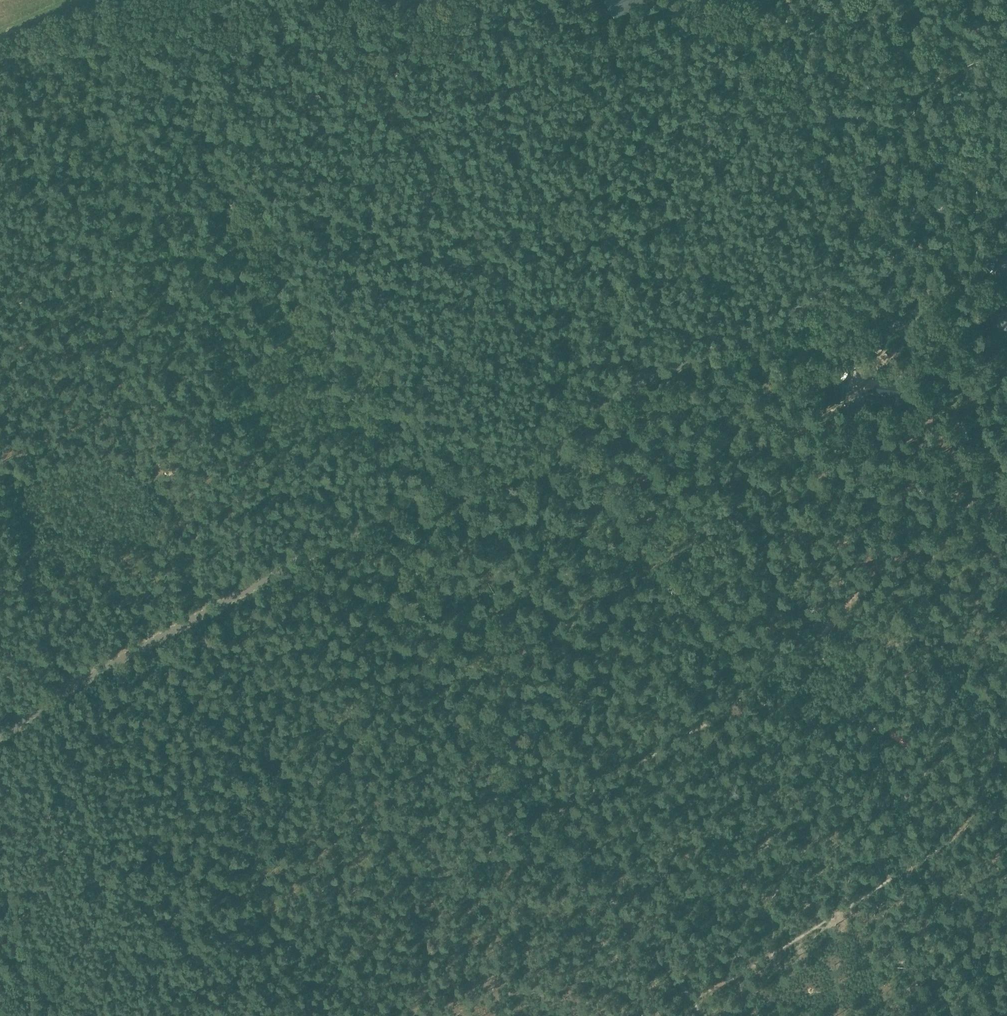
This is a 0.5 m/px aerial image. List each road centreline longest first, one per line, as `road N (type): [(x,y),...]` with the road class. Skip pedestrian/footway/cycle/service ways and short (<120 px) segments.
road 1 (unclassified): [(0,738),(113,663),(494,459),(1006,210)]
road 2 (track): [(1006,771),(743,337)]
road 3 (track): [(558,821),(580,797),(723,714),(773,701),(814,671),(821,635),(881,567)]
road 4 (track): [(1004,1015),(919,871),(870,722),(820,659)]
road 5 (track): [(1006,761),(943,846),(690,999)]
road 6 (track): [(1006,494),(992,518),(959,541),(881,567)]

